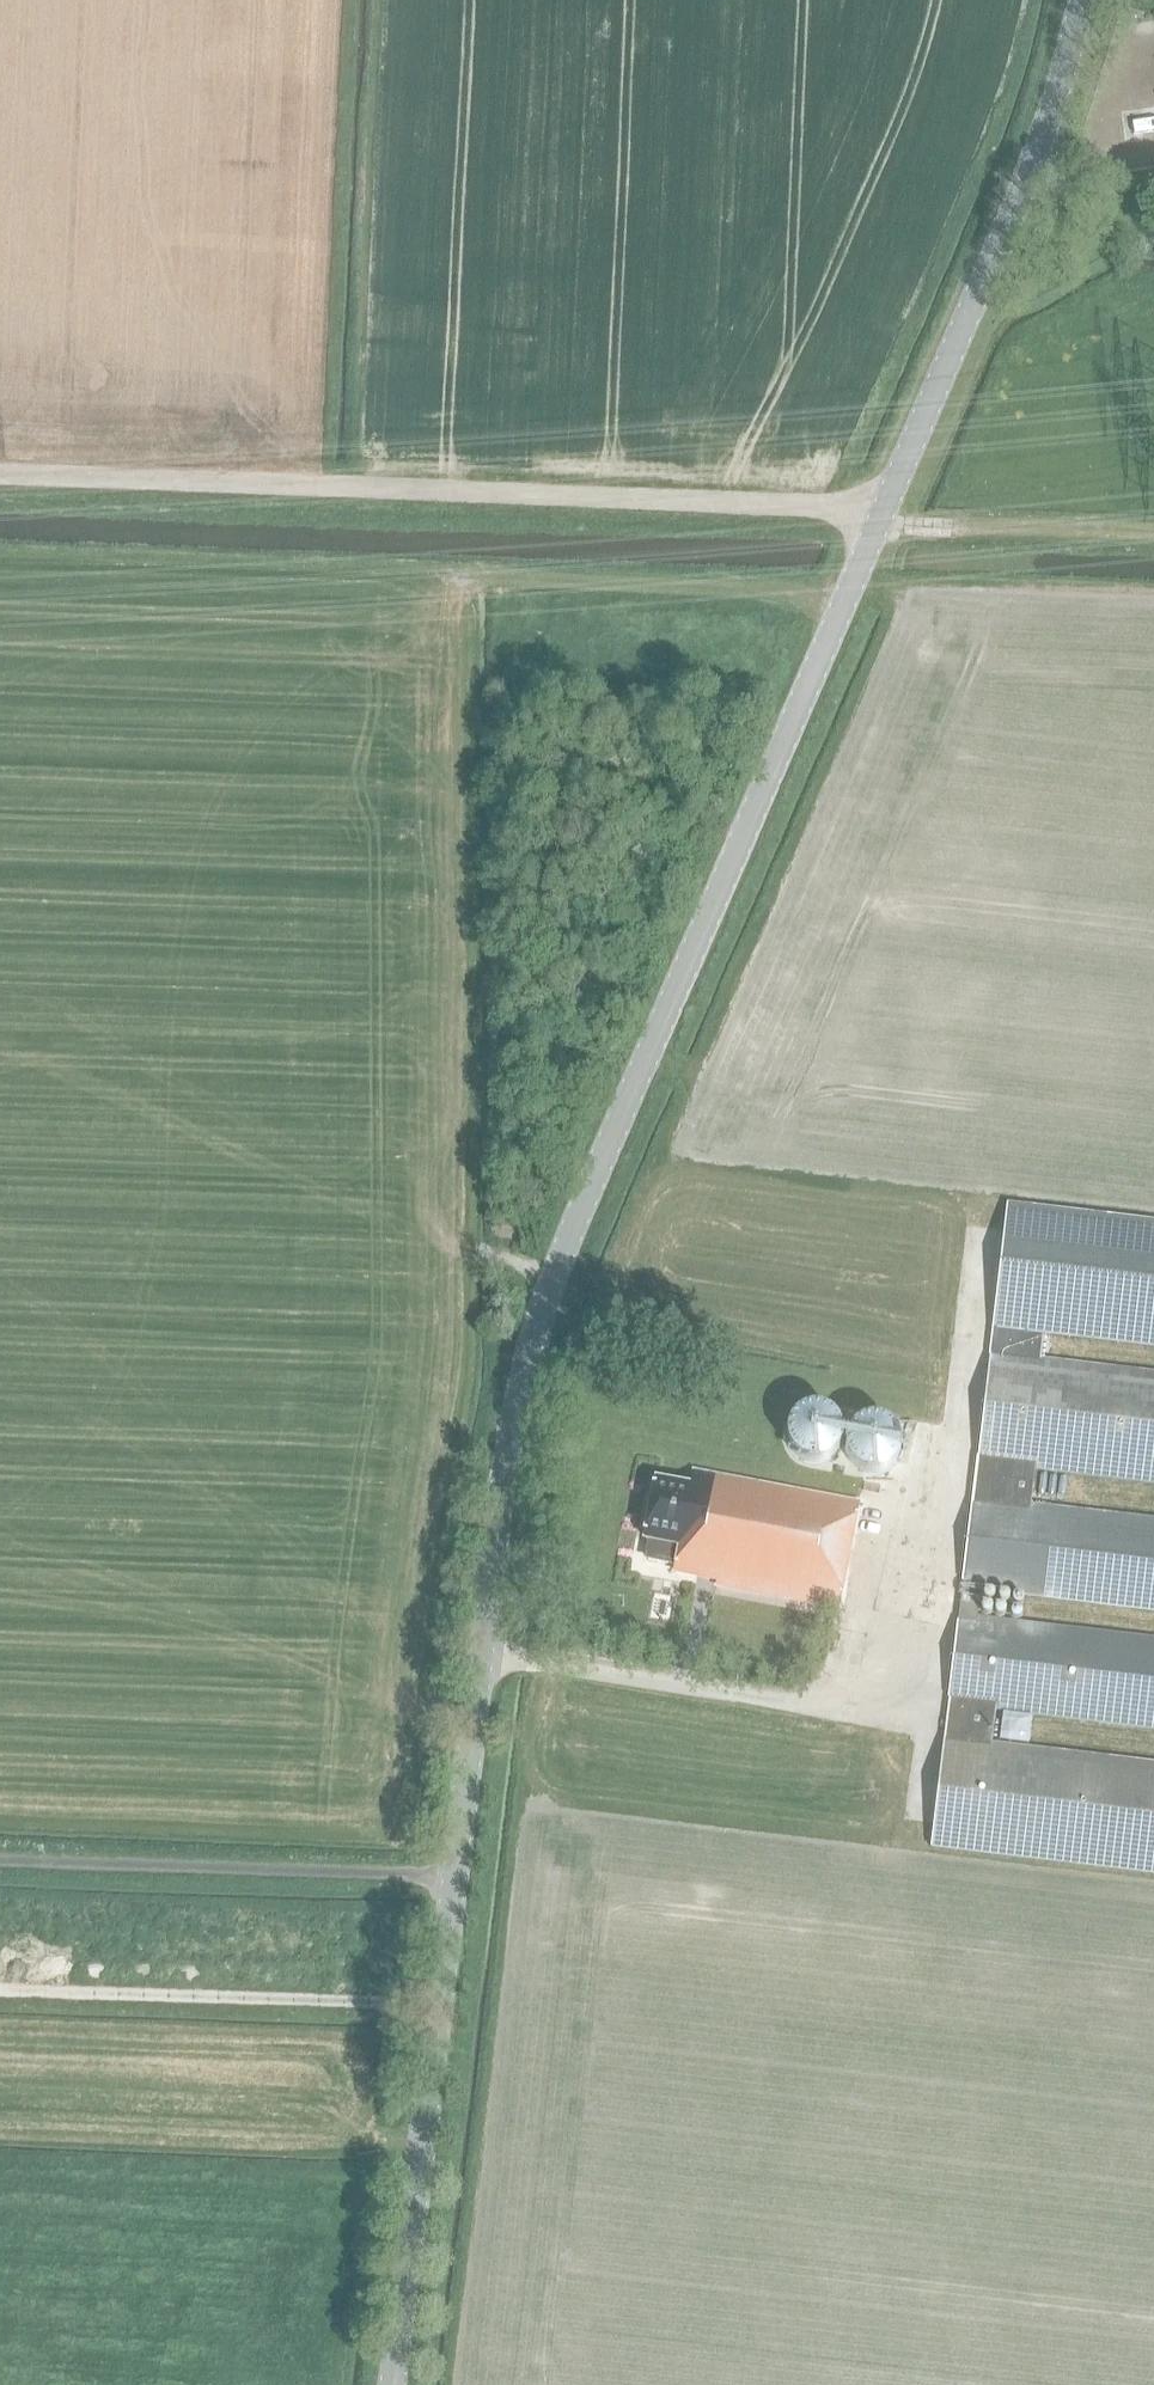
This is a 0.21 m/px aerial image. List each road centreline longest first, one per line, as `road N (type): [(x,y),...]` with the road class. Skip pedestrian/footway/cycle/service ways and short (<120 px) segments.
road 1 (tertiary): [(450,1879),(494,1495),(523,1363),(699,927),(1043,138),(1074,0)]
road 2 (tertiary): [(391,2384),(450,1879)]
road 3 (unclassified): [(450,1879),(0,1863)]

